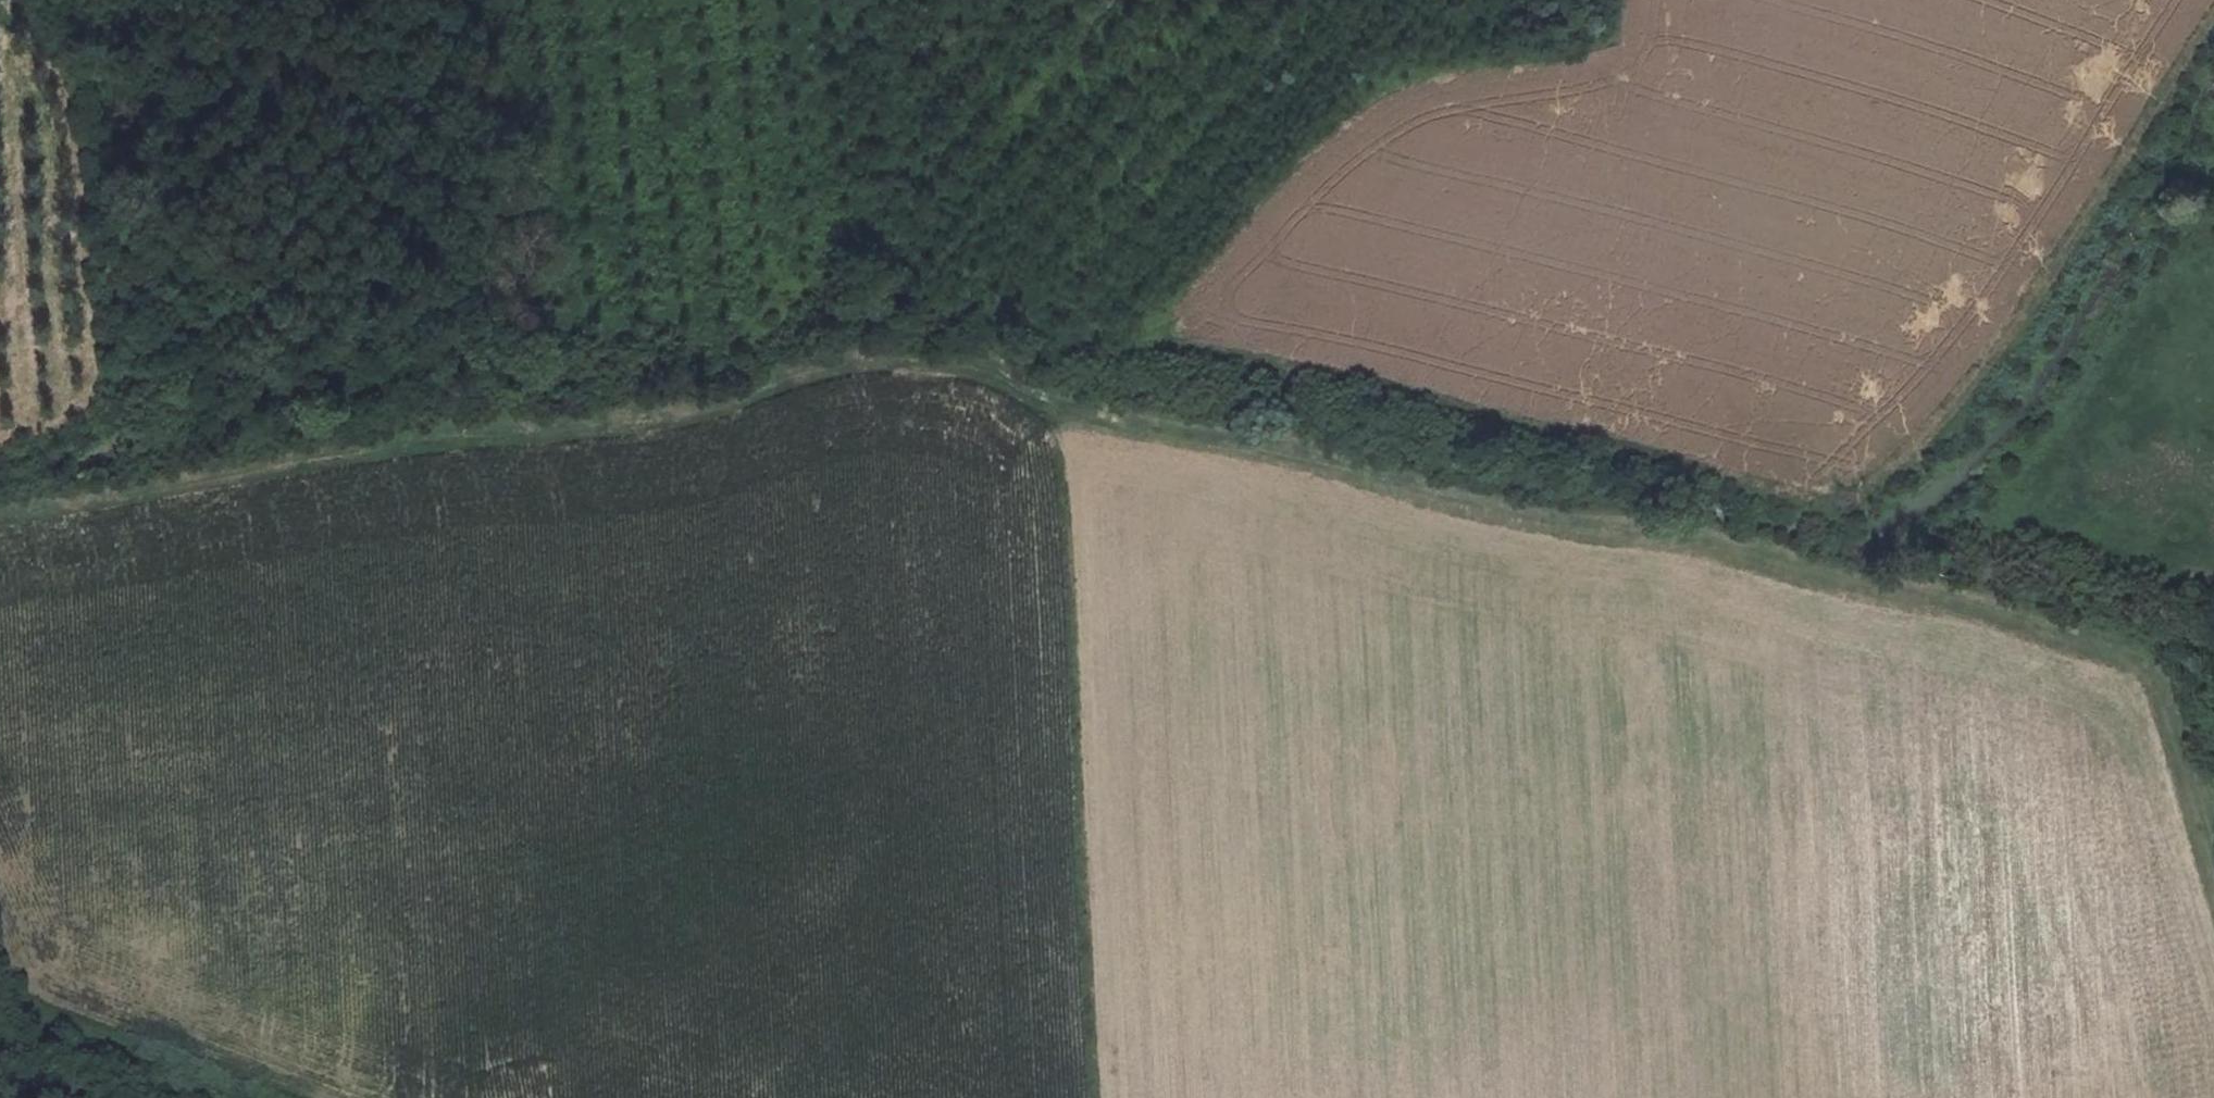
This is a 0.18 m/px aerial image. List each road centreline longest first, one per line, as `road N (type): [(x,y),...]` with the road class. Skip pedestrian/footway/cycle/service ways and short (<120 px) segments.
road 1 (track): [(2213,16),(1982,388),(1869,503)]
road 2 (track): [(2162,682),(2213,877)]

